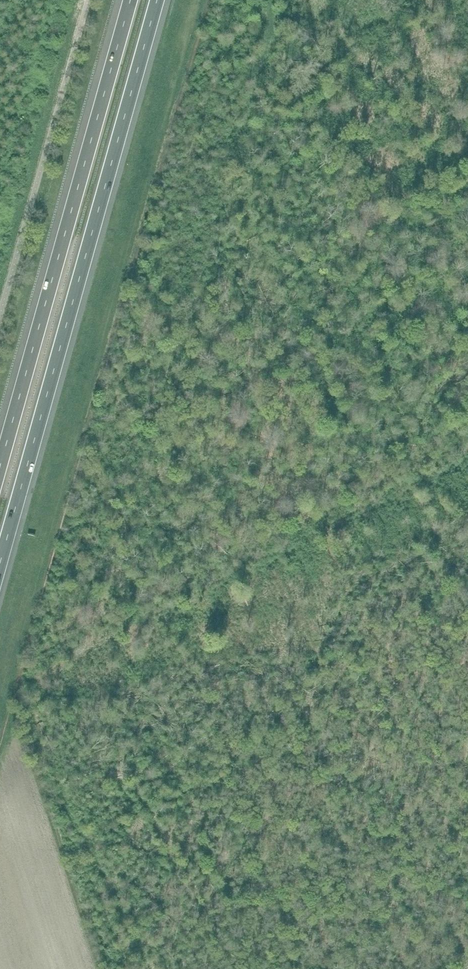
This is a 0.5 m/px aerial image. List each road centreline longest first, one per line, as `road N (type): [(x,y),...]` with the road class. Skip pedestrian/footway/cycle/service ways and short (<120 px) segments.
road 1 (motorway): [(0,565),(157,0)]
road 2 (motorway): [(131,0),(0,468)]

